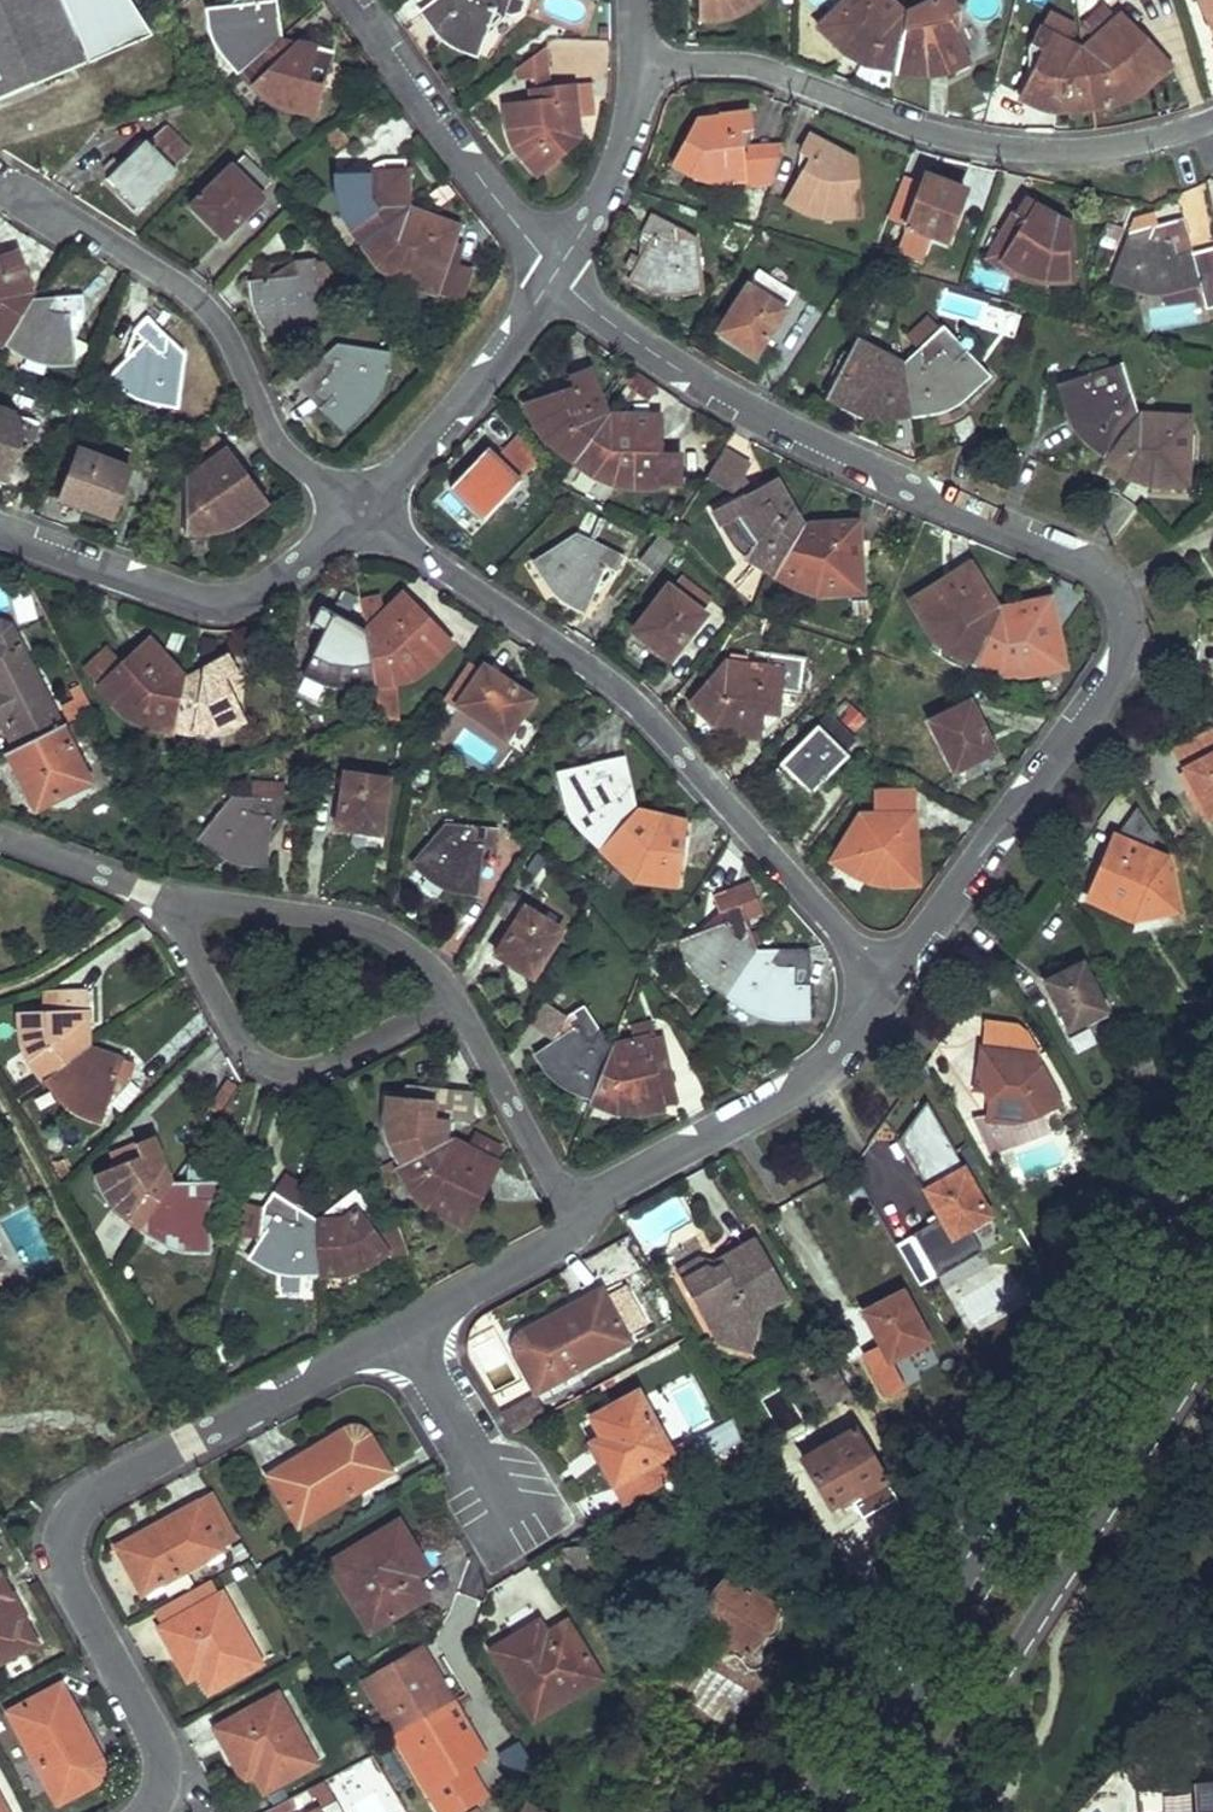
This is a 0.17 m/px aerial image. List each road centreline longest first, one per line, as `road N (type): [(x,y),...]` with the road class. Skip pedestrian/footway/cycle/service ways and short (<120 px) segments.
road 1 (residential): [(896,975),(1116,665),(1129,608),(1113,576),(1089,555),(747,405),(658,351),(556,273)]
road 2 (primary): [(811,1811),(1212,1150)]
road 3 (residential): [(142,1811),(156,1794),(162,1745),(70,1566),(66,1540),(75,1510),(97,1485),(407,1318)]
road 4 (residential): [(896,975),(633,697),(363,511)]
road 5 (residential): [(1212,119),(1131,142),(1057,151),(991,145),(927,133),(750,64),(641,64)]
road 6 (residential): [(363,511),(282,447),(231,336),(195,293),(21,195)]
road 7 (residential): [(0,527),(213,601),(269,587),(363,511)]
road 8 (residential): [(577,1207),(819,1068),(896,975)]
road 9 (residential): [(456,998),(329,1063),(280,1069),(241,1041),(168,903)]
road 10 (residential): [(556,273),(366,0)]
road 11 (residential): [(168,903),(356,923),(399,941),(456,998)]
road 12 (residential): [(363,511),(493,363),(556,273)]
road 13 (residential): [(456,998),(551,1180),(577,1207)]
road 14 (residential): [(556,273),(613,160),(641,64)]
road 15 (residential): [(514,1501),(407,1318)]
road 16 (residential): [(407,1318),(564,1238),(577,1207)]
road 17 (residential): [(0,834),(168,903)]

